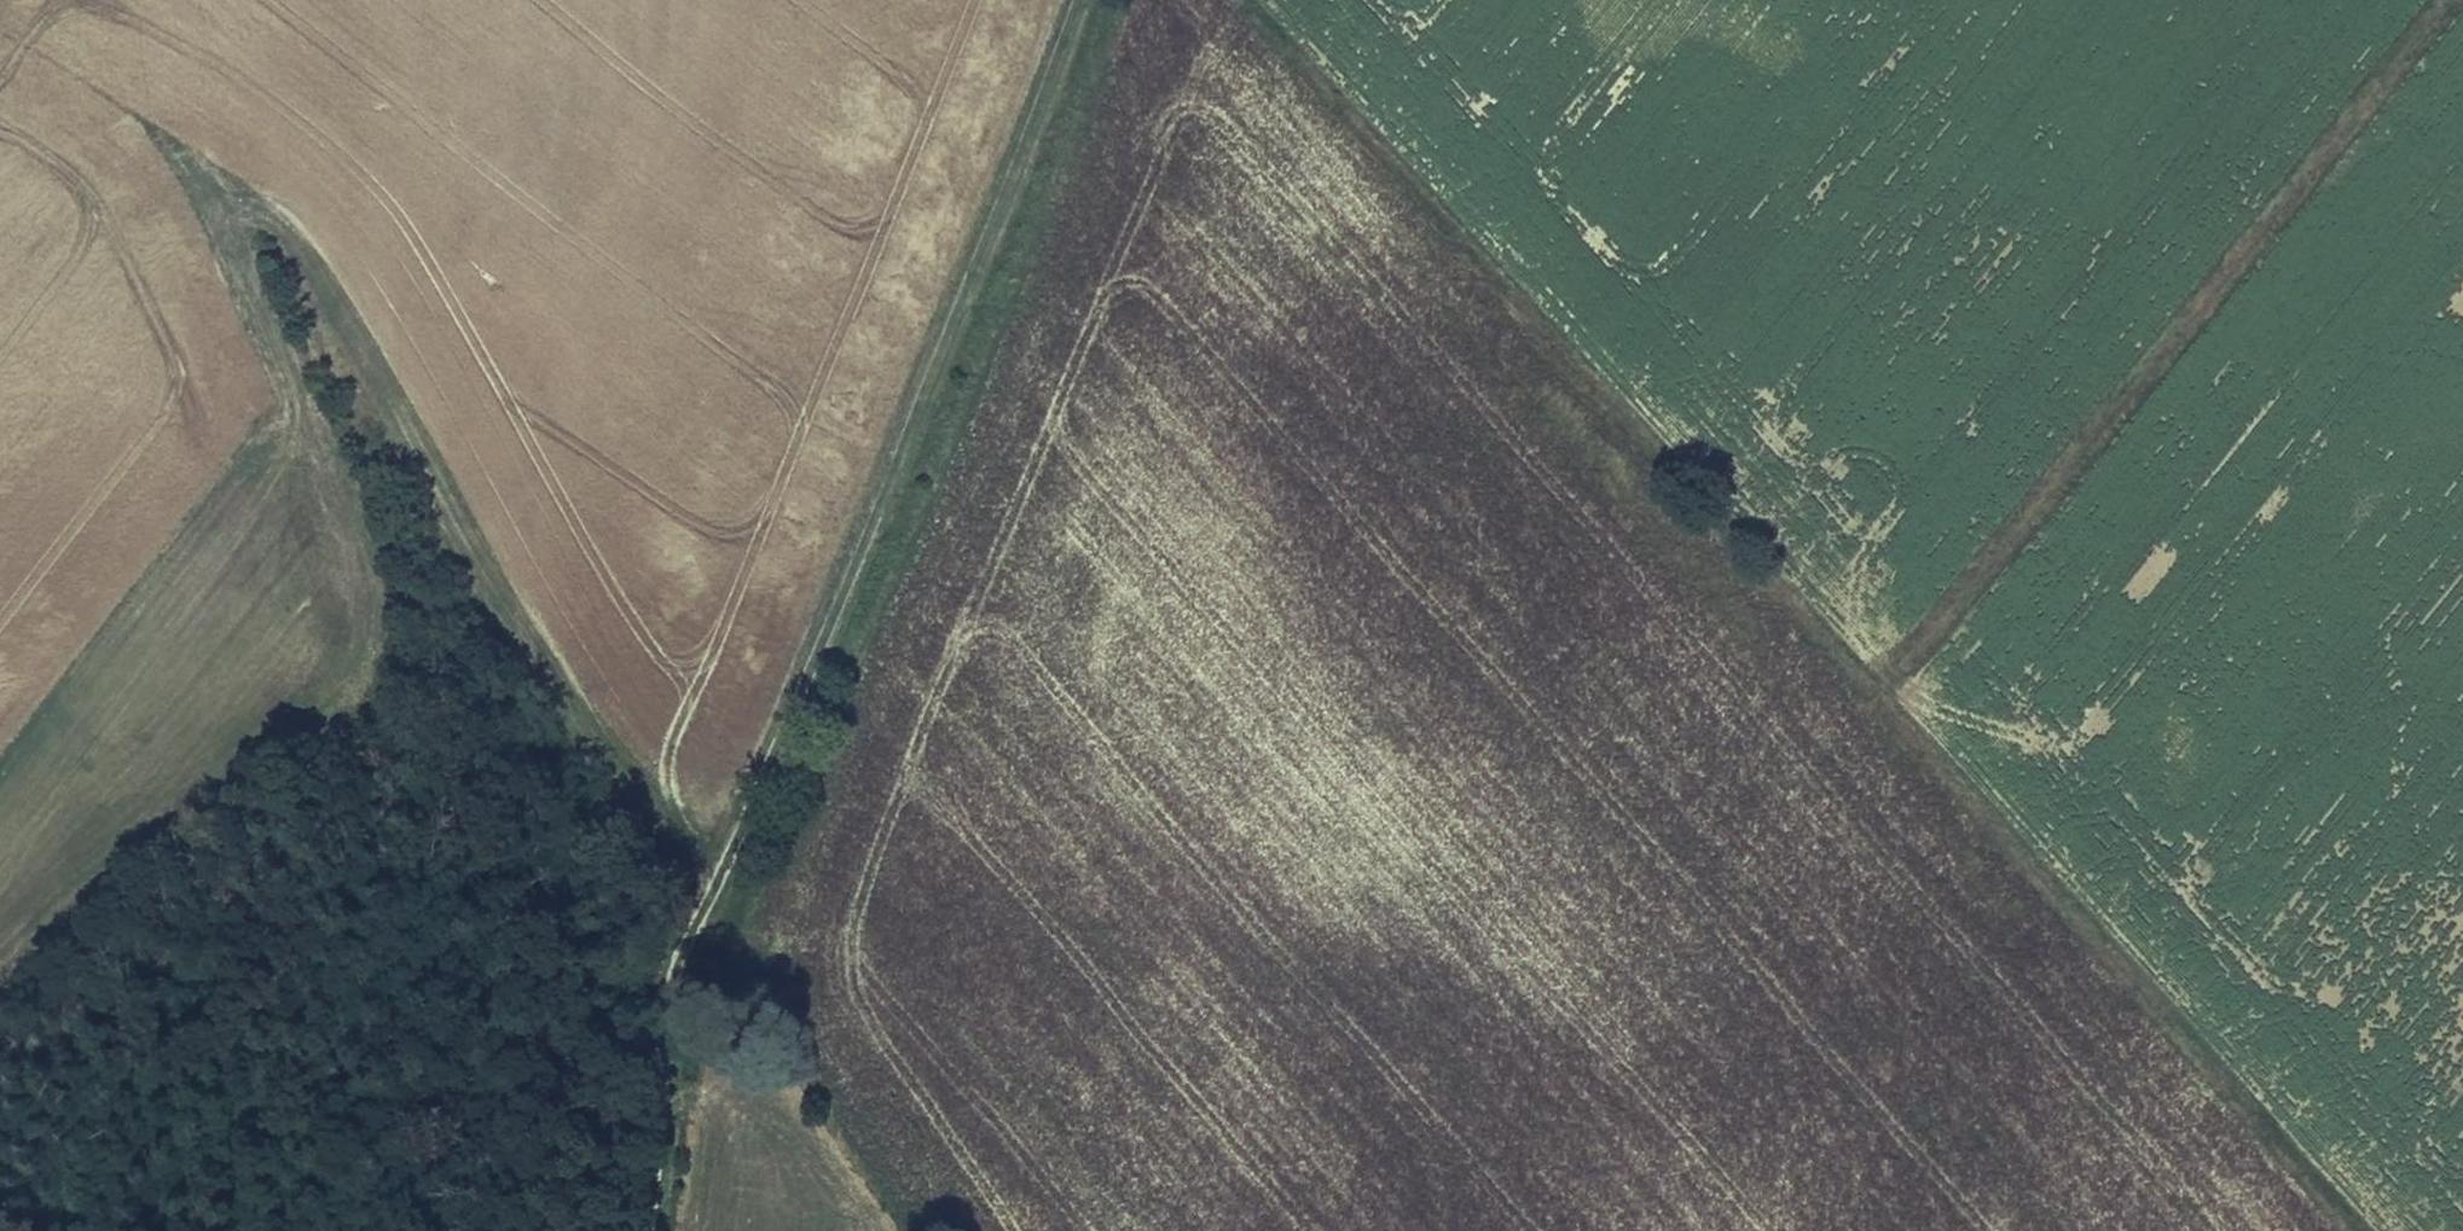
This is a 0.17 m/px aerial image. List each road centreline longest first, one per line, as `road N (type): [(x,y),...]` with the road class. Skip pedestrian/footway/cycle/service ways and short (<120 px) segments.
road 1 (track): [(1078,0),(786,731),(669,978),(643,1230)]

